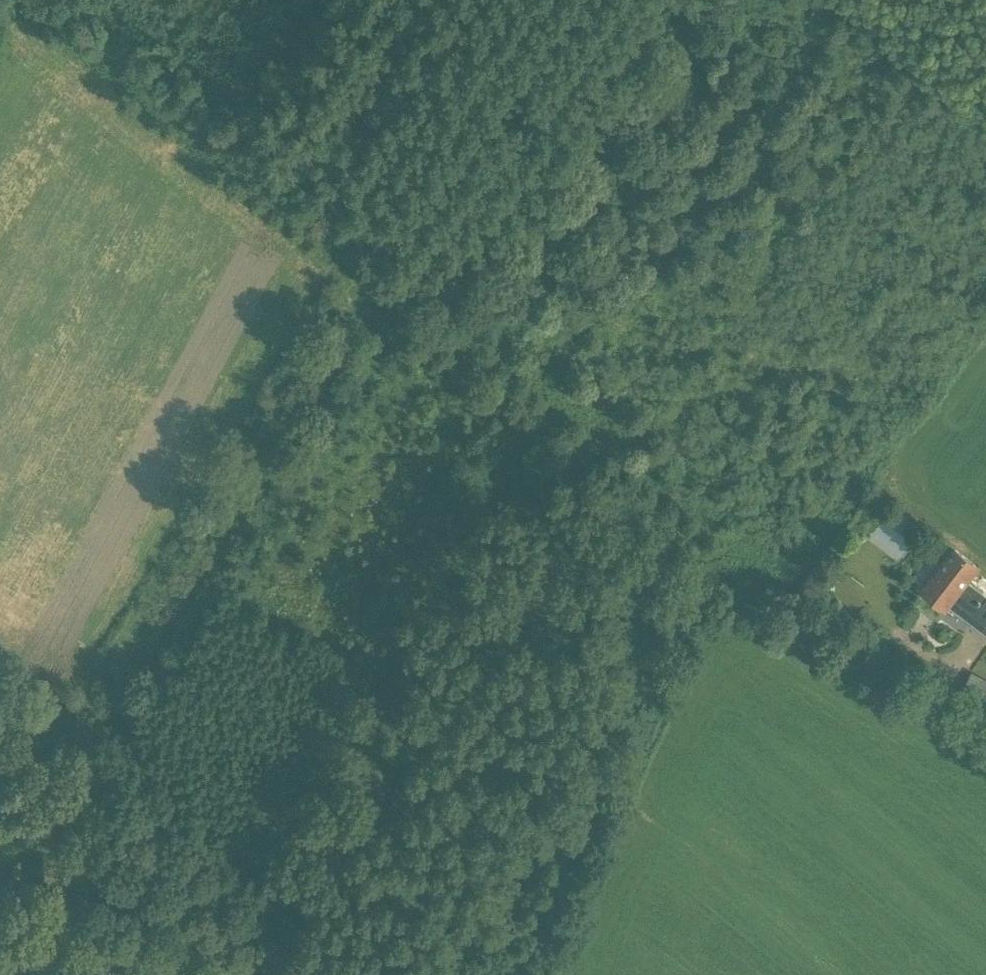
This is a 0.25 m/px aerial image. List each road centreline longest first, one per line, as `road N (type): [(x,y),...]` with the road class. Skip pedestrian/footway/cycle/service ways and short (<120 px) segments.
road 1 (track): [(684,0),(472,278),(410,308),(34,0)]
road 2 (track): [(548,425),(288,860),(238,880),(189,847),(151,865),(113,887),(67,974)]
road 3 (track): [(931,704),(733,590),(410,308)]

